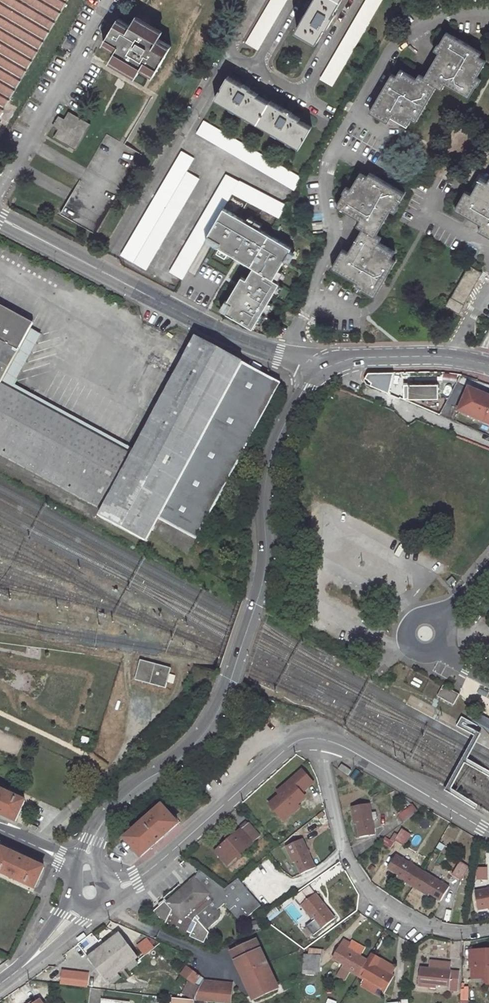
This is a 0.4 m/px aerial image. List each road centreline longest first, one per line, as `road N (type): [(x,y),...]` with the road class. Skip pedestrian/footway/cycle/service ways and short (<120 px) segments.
road 1 (tertiary): [(323,368),(296,402),(268,469),(267,562),(220,709),(183,756),(115,808),(86,856)]
road 2 (residential): [(488,11),(448,14),(391,49),(351,116),(325,190),(335,238),(291,357)]
road 3 (residential): [(291,357),(201,323),(0,219)]
road 4 (residential): [(328,740),(327,776),(346,849),(369,891),(414,923),(441,931),(488,929)]
road 5 (residential): [(109,889),(135,880),(287,750),(328,740)]
road 6 (residential): [(328,740),(488,832)]
road 7 (residential): [(488,441),(323,368)]
road 8 (tertiary): [(456,357),(353,358),(323,368)]

